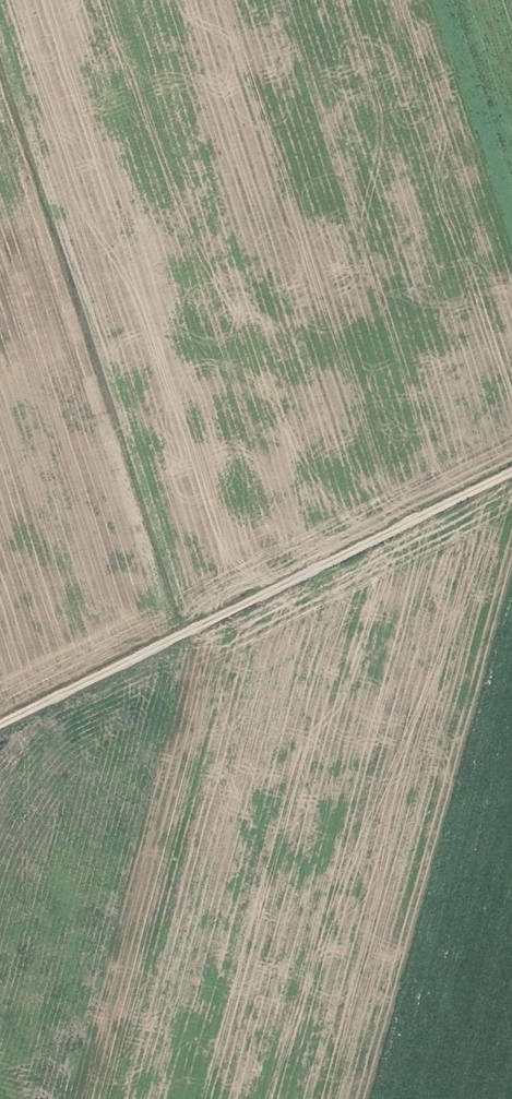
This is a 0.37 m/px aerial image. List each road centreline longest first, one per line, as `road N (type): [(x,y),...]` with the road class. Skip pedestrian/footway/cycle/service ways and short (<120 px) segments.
road 1 (track): [(0,726),(511,473)]

